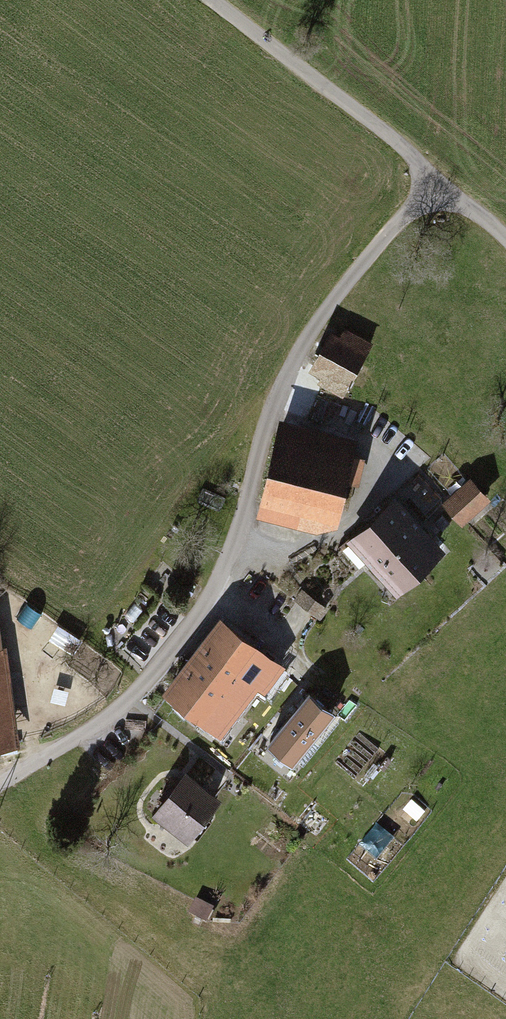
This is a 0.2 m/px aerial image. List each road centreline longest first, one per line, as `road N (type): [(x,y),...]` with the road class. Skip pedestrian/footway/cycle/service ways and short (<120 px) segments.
road 1 (residential): [(440,176),(353,272),(294,357),(263,432),(239,535),(176,642),(123,706),(0,781)]
road 2 (residential): [(440,176),(221,0)]

